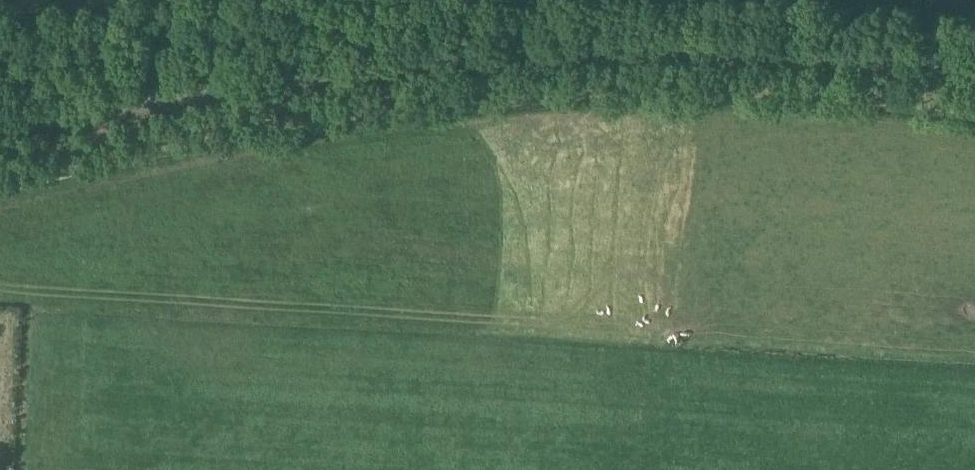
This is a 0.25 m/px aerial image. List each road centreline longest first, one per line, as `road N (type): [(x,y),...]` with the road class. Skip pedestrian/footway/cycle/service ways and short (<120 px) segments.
road 1 (unclassified): [(0,131),(451,61),(768,44),(974,70)]

